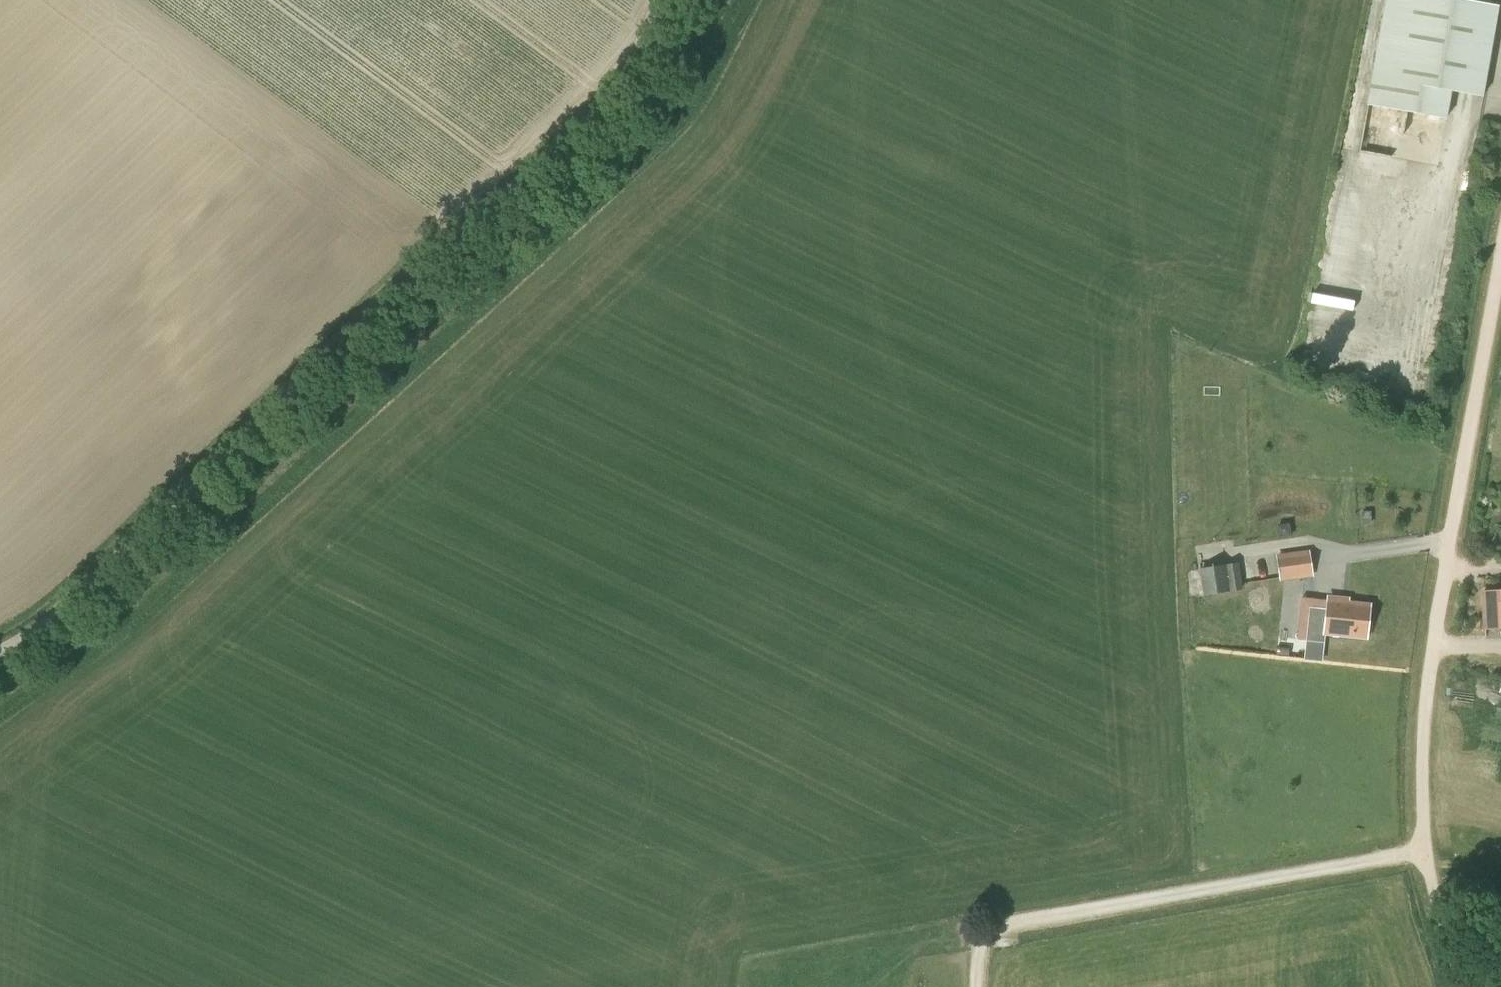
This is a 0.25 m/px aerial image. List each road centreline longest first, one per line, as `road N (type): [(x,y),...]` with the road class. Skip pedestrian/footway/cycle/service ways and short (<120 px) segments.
road 1 (unclassified): [(0,659),(235,462),(626,96),(699,0)]
road 2 (track): [(1465,986),(1421,855),(1421,740),(1500,259)]

